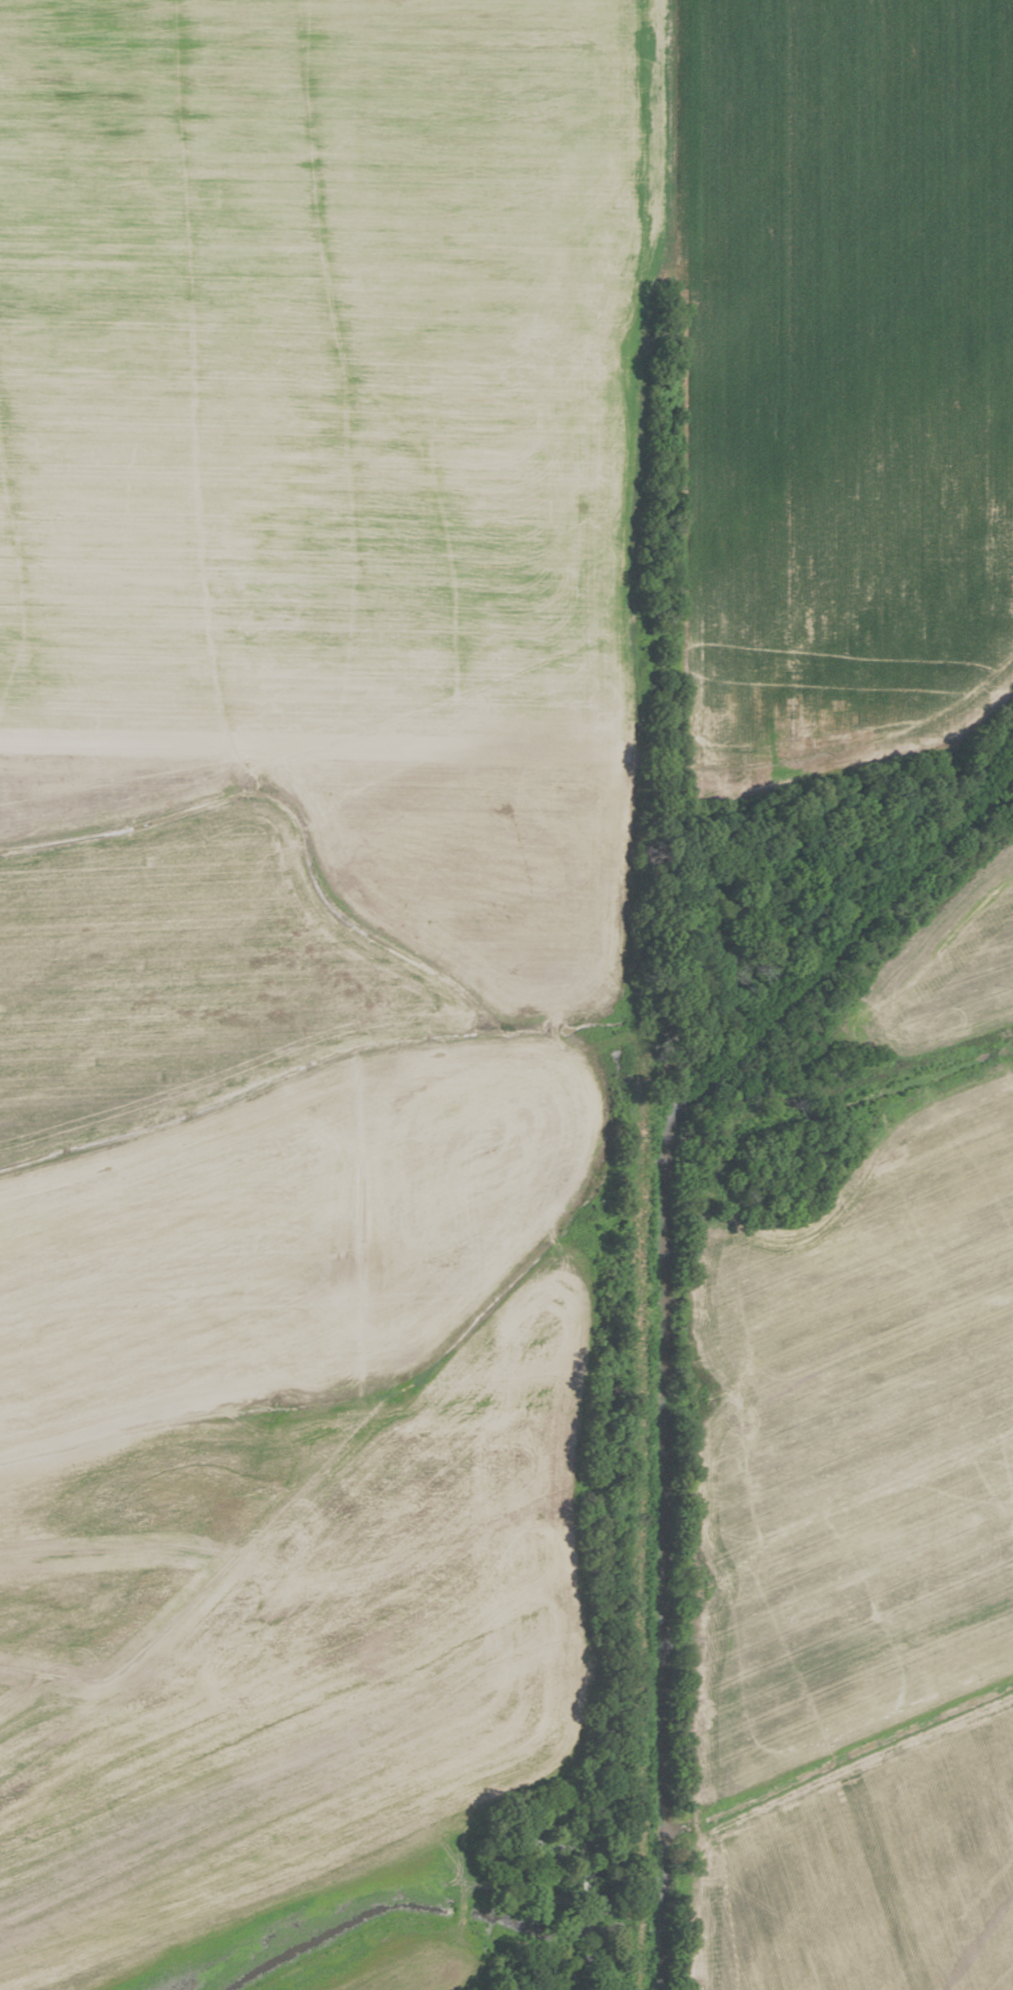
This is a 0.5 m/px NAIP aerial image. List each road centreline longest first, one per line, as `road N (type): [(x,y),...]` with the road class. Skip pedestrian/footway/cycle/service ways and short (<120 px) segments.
road 1 (residential): [(1012,1686),(721,1818)]

